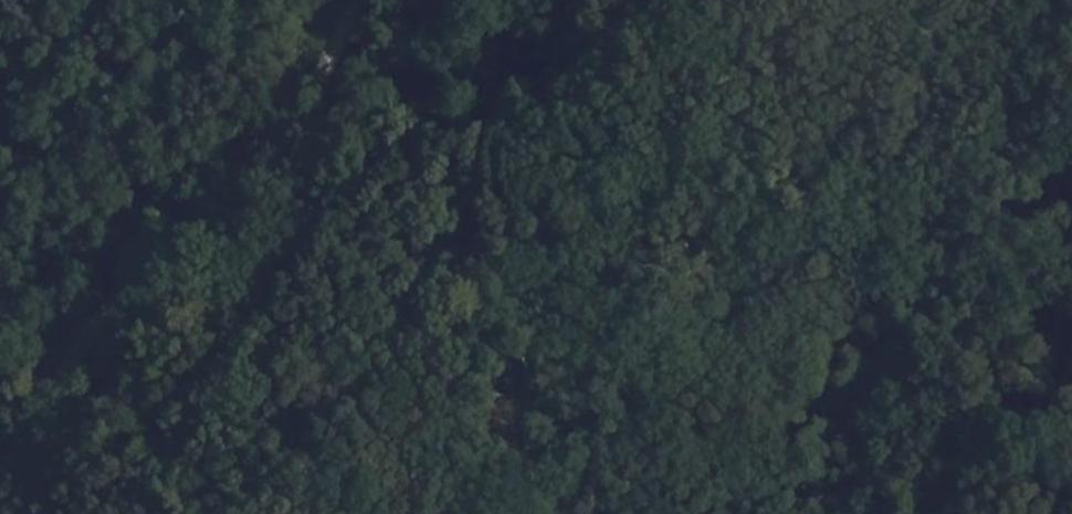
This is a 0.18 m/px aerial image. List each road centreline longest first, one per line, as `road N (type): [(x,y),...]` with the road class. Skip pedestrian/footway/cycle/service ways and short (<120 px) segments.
road 1 (track): [(0,427),(174,204),(313,77),(365,0)]

